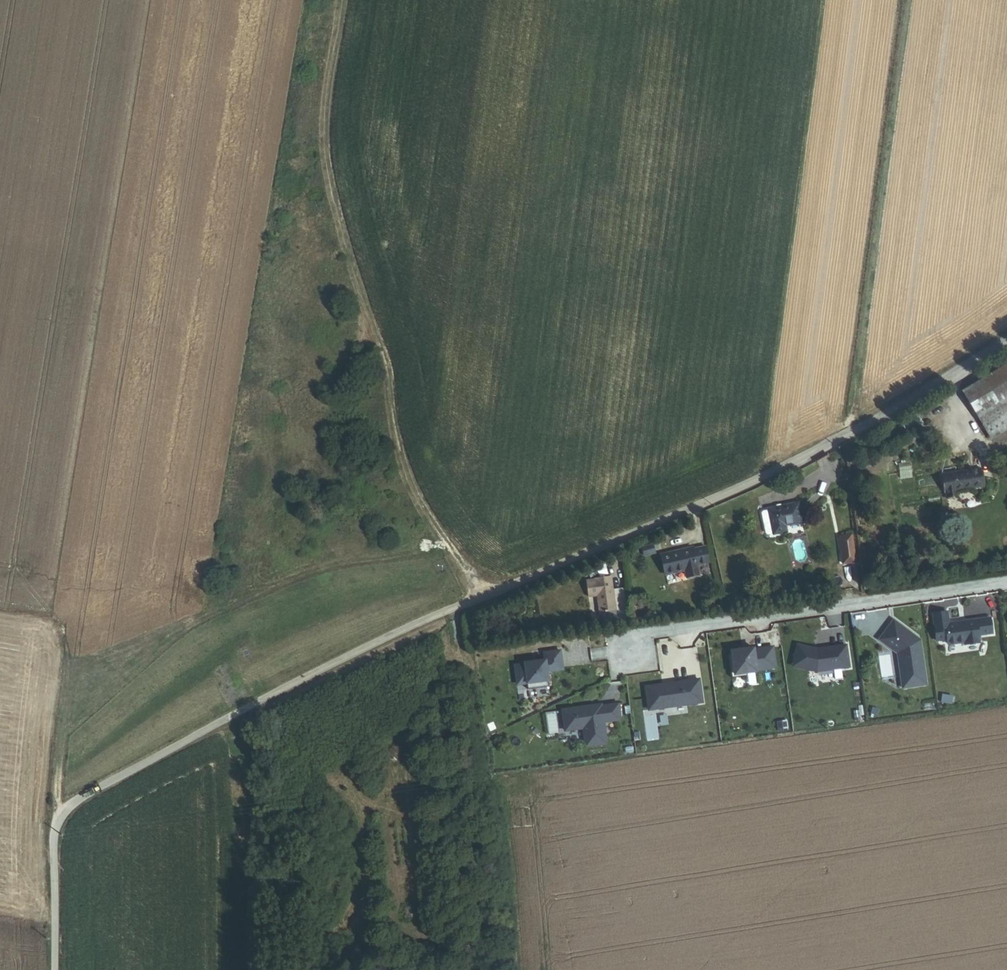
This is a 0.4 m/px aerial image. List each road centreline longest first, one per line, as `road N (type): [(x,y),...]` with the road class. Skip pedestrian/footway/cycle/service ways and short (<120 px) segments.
road 1 (unclassified): [(1006,341),(833,442),(282,687),(69,803),(54,827),(55,969)]
road 2 (residential): [(1006,582),(653,632),(628,656)]

